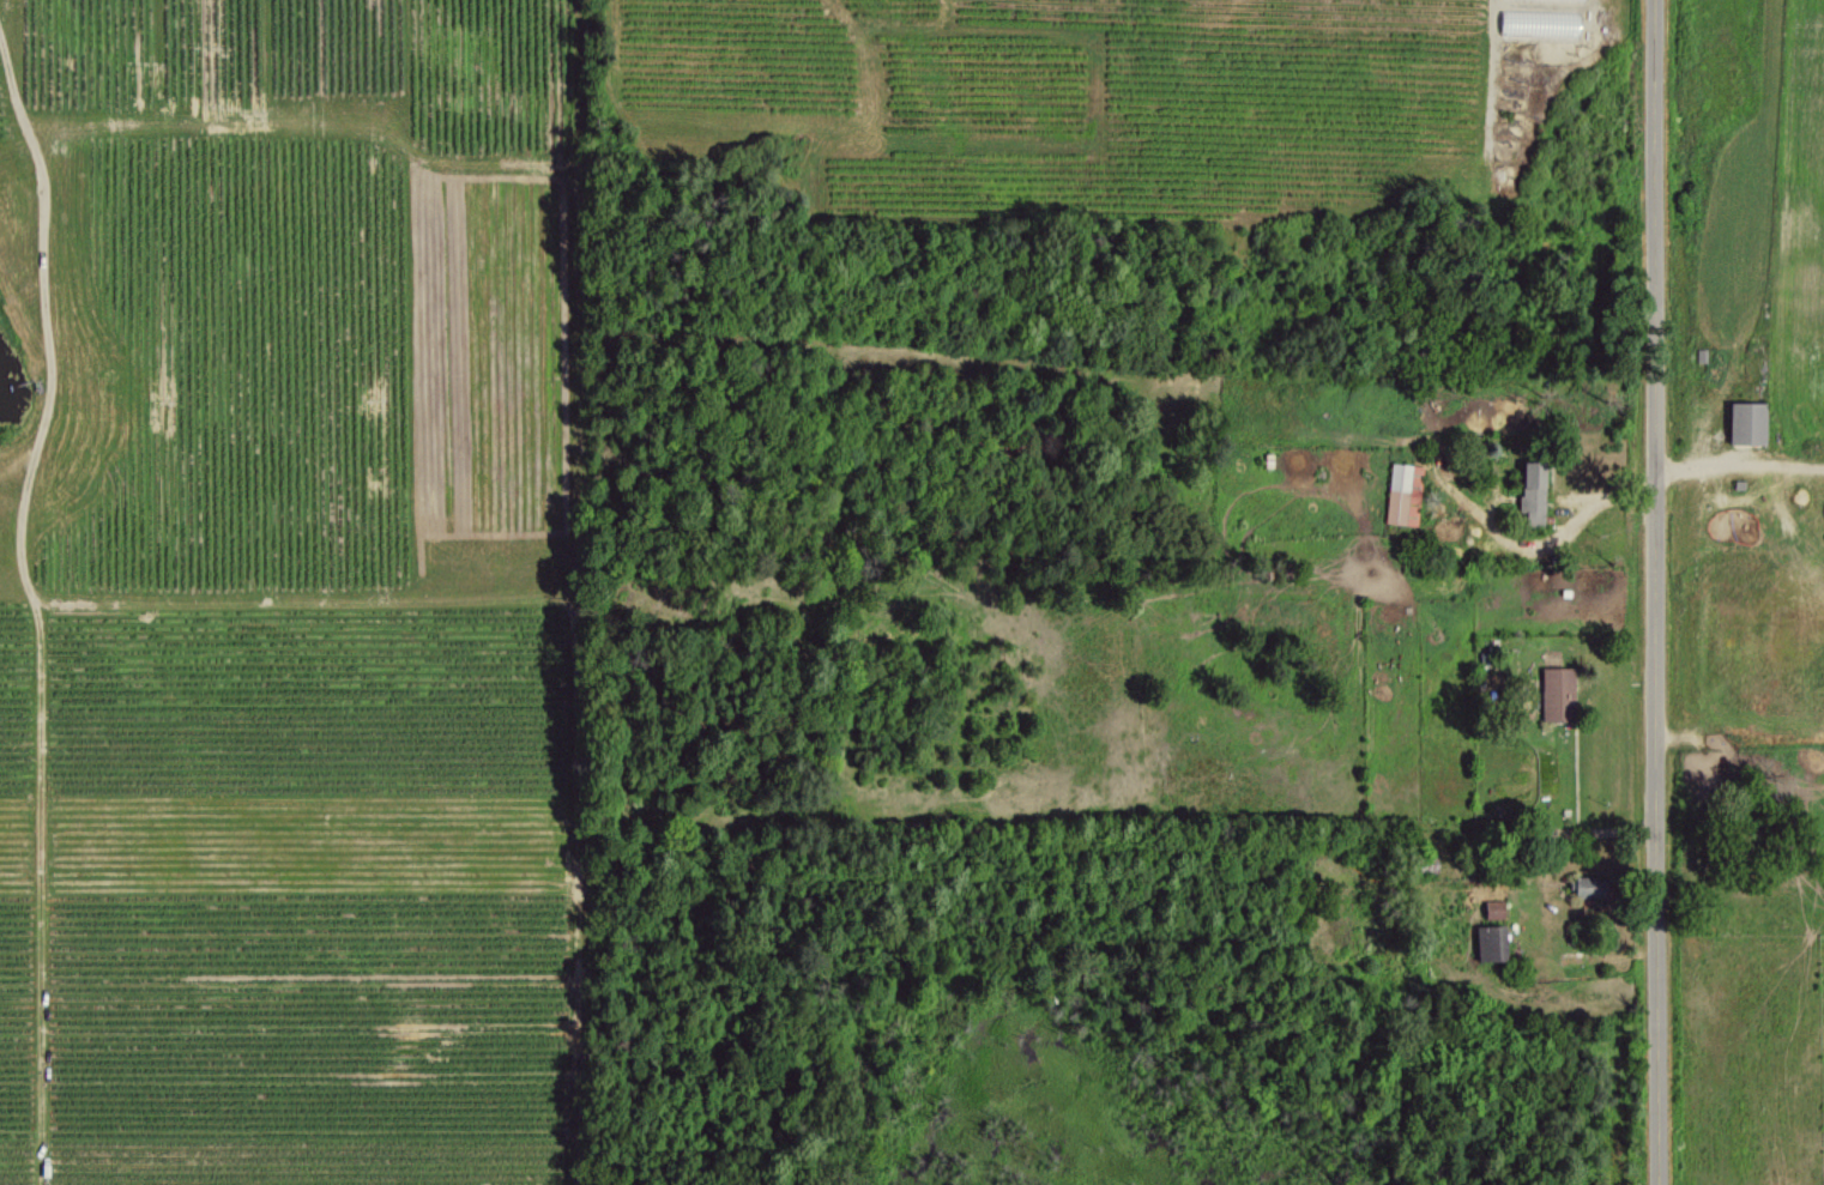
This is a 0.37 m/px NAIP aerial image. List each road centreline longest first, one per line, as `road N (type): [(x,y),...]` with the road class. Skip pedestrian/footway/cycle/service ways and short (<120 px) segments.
road 1 (residential): [(1666,1184),(1660,0)]
road 2 (track): [(1823,461),(1661,461)]

